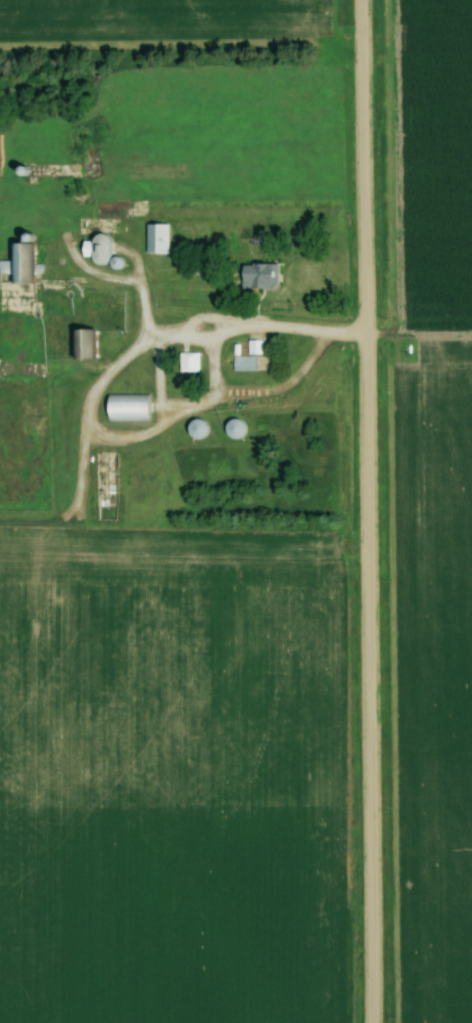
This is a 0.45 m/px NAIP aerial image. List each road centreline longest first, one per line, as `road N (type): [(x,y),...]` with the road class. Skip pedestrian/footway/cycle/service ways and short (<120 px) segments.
road 1 (residential): [(373,1022),(363,0)]

